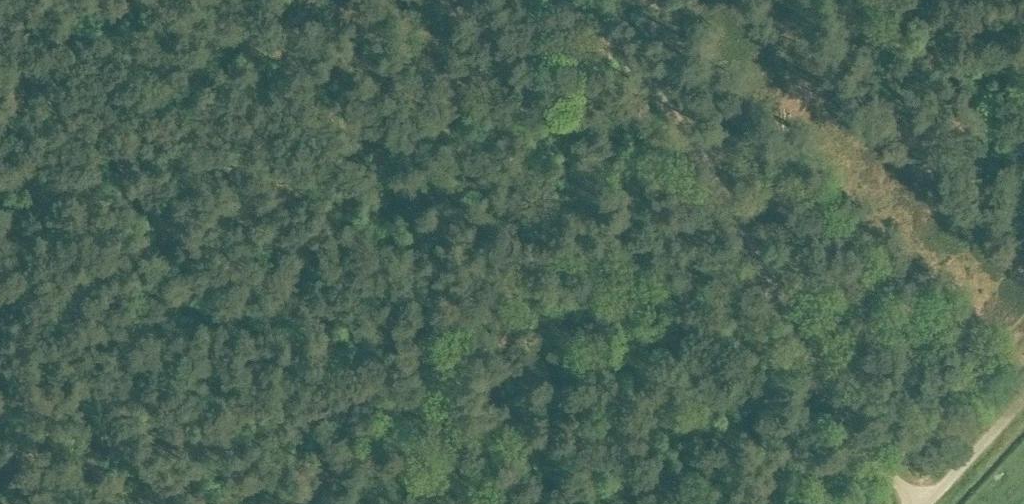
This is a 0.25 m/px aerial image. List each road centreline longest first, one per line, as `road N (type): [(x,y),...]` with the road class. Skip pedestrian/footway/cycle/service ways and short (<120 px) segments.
road 1 (unclassified): [(919,503),(849,427),(686,129),(654,87),(558,0)]
road 2 (unclassified): [(928,503),(1023,400)]

